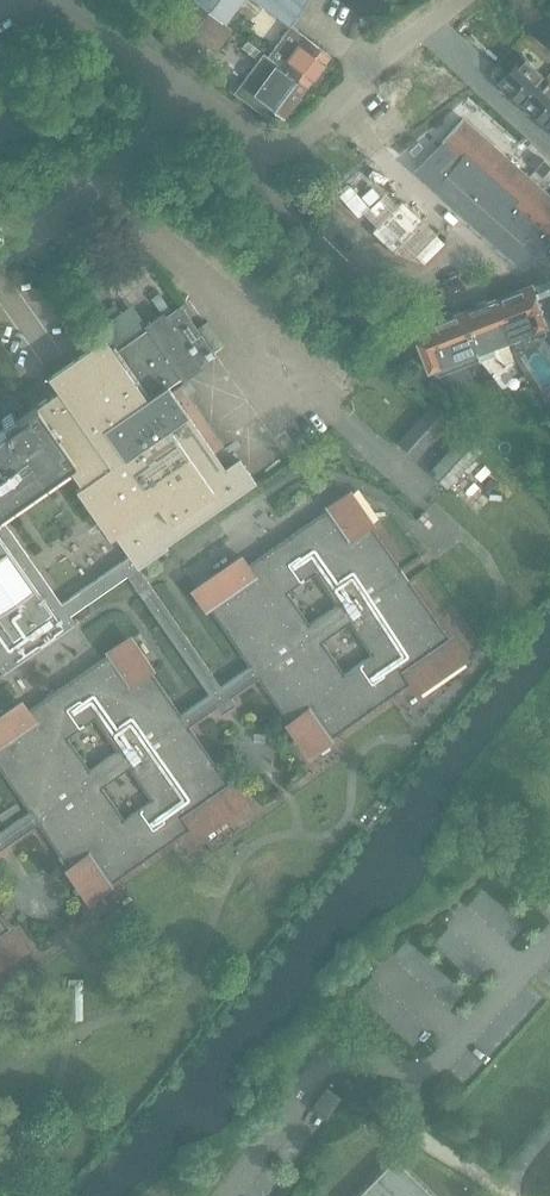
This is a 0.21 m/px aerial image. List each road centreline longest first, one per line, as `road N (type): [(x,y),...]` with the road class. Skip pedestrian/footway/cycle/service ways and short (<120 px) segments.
road 1 (residential): [(260,148),(258,190),(397,327),(522,282),(331,105)]
road 2 (residential): [(549,937),(433,1068),(336,1062),(320,1073),(224,1195)]
road 3 (residential): [(92,17),(260,148)]
road 4 (residential): [(418,30),(549,144)]

